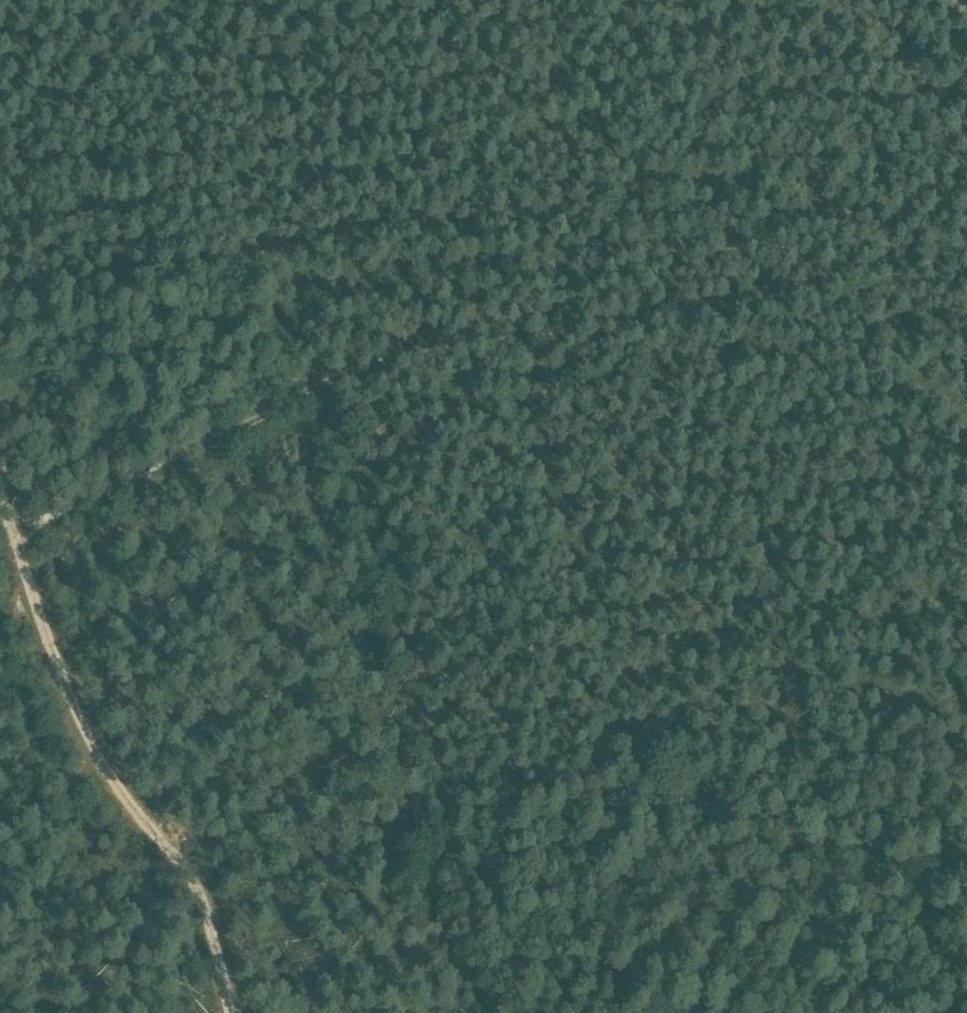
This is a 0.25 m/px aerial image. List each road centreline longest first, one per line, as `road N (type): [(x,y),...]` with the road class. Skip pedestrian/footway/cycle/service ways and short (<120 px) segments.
road 1 (track): [(966,264),(380,371),(16,536)]
road 2 (track): [(0,484),(112,811),(198,901),(228,1012)]

